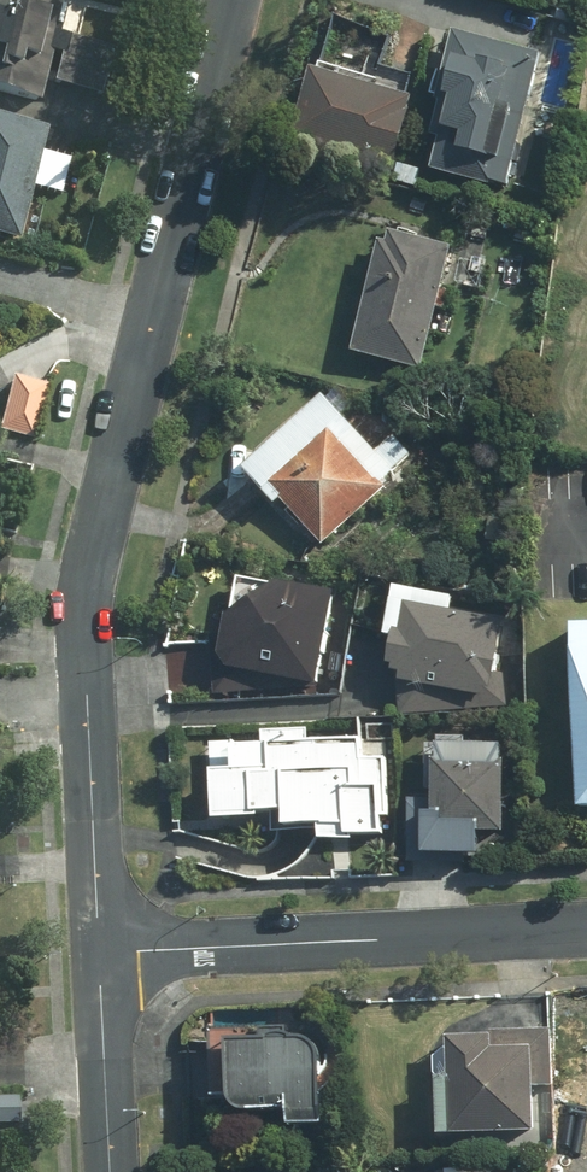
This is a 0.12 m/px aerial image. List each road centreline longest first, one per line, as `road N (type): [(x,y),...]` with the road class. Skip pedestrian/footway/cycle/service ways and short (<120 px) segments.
road 1 (residential): [(235,0),(85,601),(100,953)]
road 2 (residential): [(586,929),(100,953)]
road 3 (residential): [(100,953),(111,1171)]

